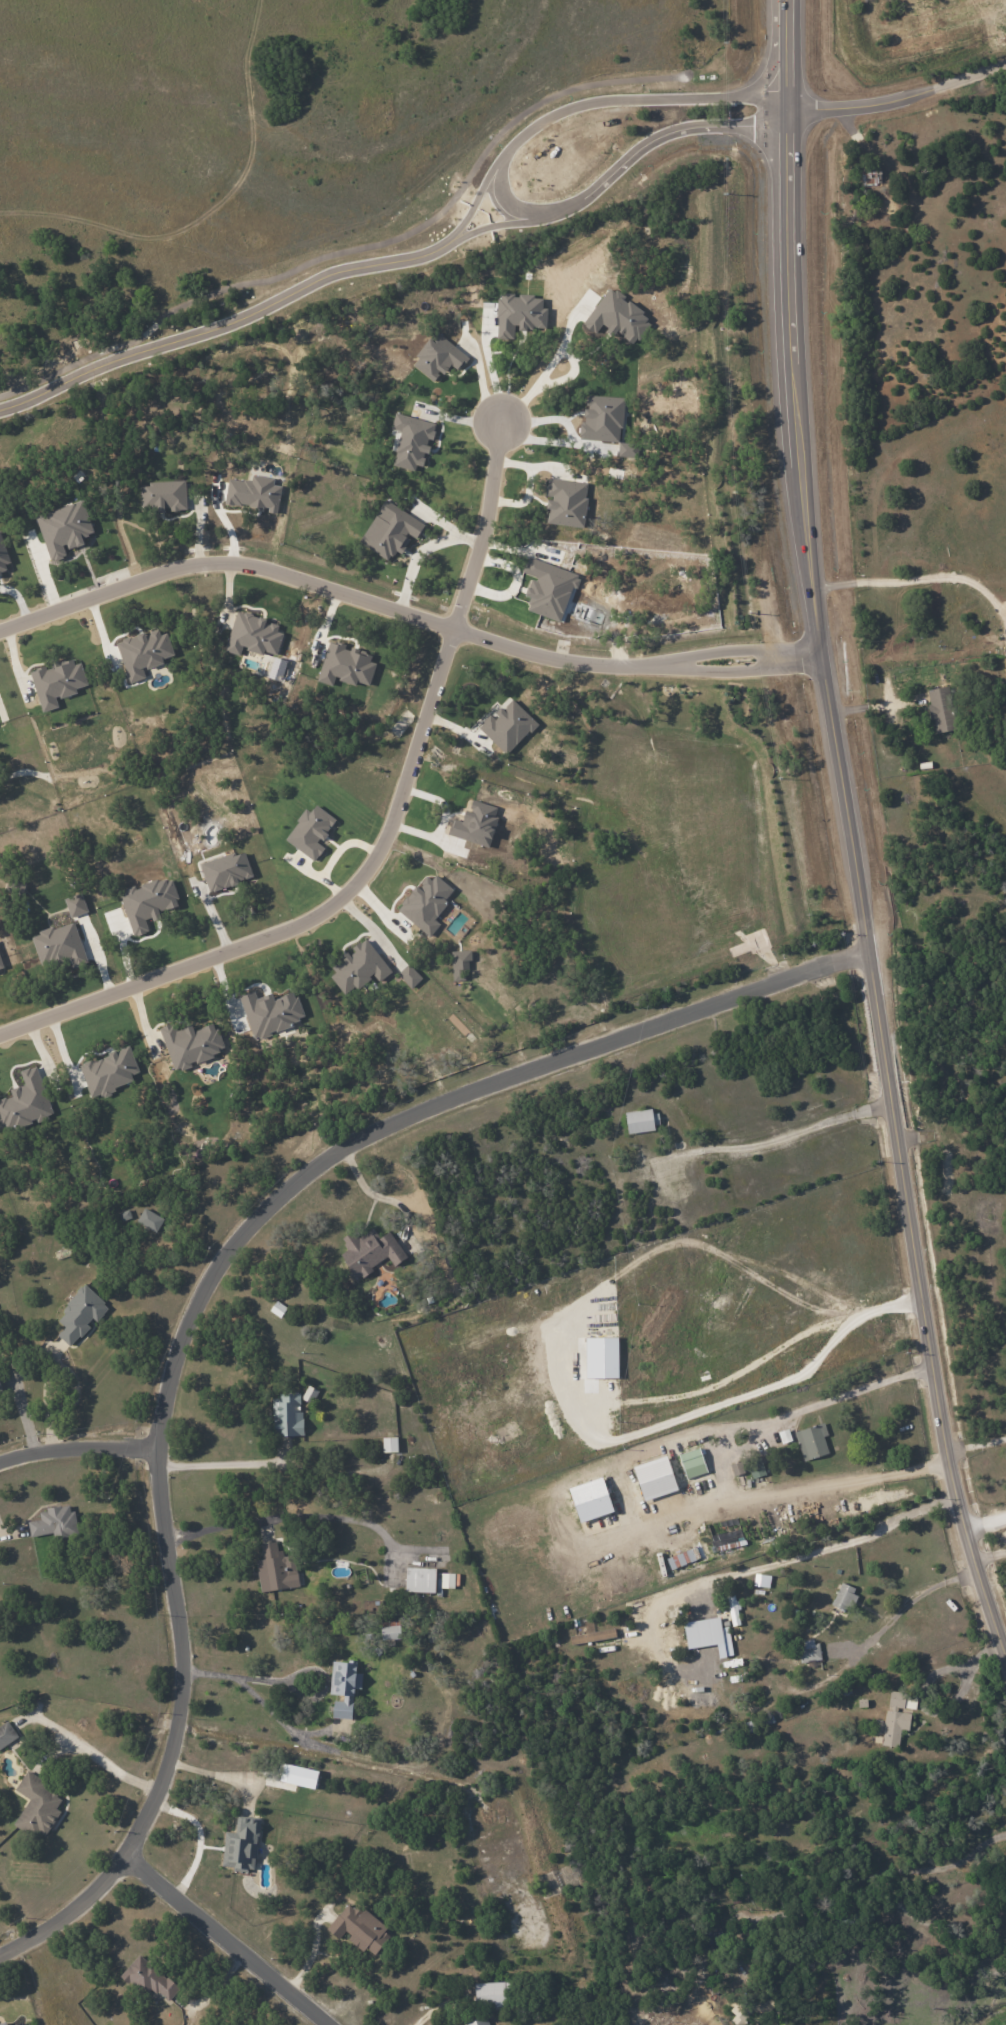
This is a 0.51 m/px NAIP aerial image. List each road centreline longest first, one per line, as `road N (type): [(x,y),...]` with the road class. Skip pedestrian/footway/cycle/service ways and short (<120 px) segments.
road 1 (residential): [(875,951),(717,1000),(425,1110),(339,1149),(282,1190),(230,1243),(181,1332),(163,1411),(180,1689),(175,1738),(148,1816),(88,1901),(0,1954)]
road 2 (tertiary): [(1005,1660),(945,1450),(875,951),(807,587)]
road 3 (residential): [(815,652),(671,664),(548,657),(229,563),(184,566),(0,629)]
road 4 (residential): [(450,629),(387,835),(357,884),(311,918),(0,1034)]
road 5 (tertiary): [(807,587),(794,485),(780,126),(784,0)]
road 6 (residential): [(394,257),(331,268),(230,318),(107,357),(0,406)]
road 7 (residential): [(780,91),(561,107),(519,130),(496,157),(493,187),(510,210),(544,212)]
road 8 (track): [(0,219),(202,232),(297,128),(345,114)]
road 9 (track): [(614,1410),(727,1388),(788,1345),(925,1299)]
road 10 (residential): [(122,1854),(328,2024)]
road 11 (residential): [(544,212),(579,197),(666,129),(780,126)]
road 12 (residential): [(1005,64),(857,104),(780,104)]
road 13 (residential): [(450,629),(485,523),(501,422)]
road 14 (track): [(345,114),(409,64),(426,88),(396,115),(345,114)]
road 15 (residential): [(161,1449),(0,1470)]
road 16 (residential): [(394,257),(544,212)]
road 17 (residential): [(496,157),(446,234),(394,257)]

